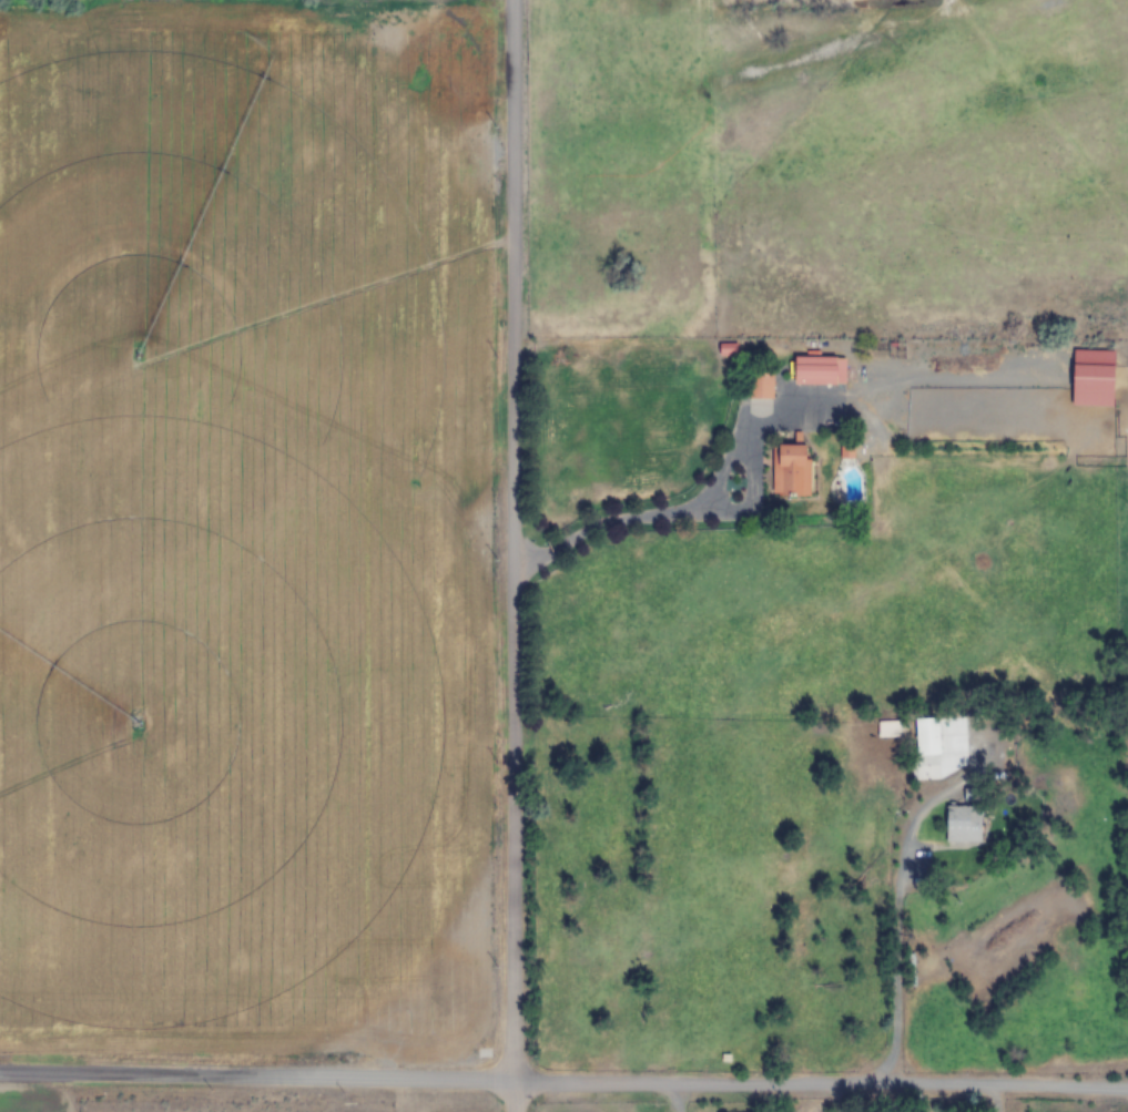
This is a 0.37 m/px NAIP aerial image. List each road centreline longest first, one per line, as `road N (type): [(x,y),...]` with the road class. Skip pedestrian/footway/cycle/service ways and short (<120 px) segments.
road 1 (residential): [(514,1111),(508,0)]
road 2 (residential): [(514,1083),(1127,1090)]
road 3 (residential): [(514,1083),(0,1074)]

